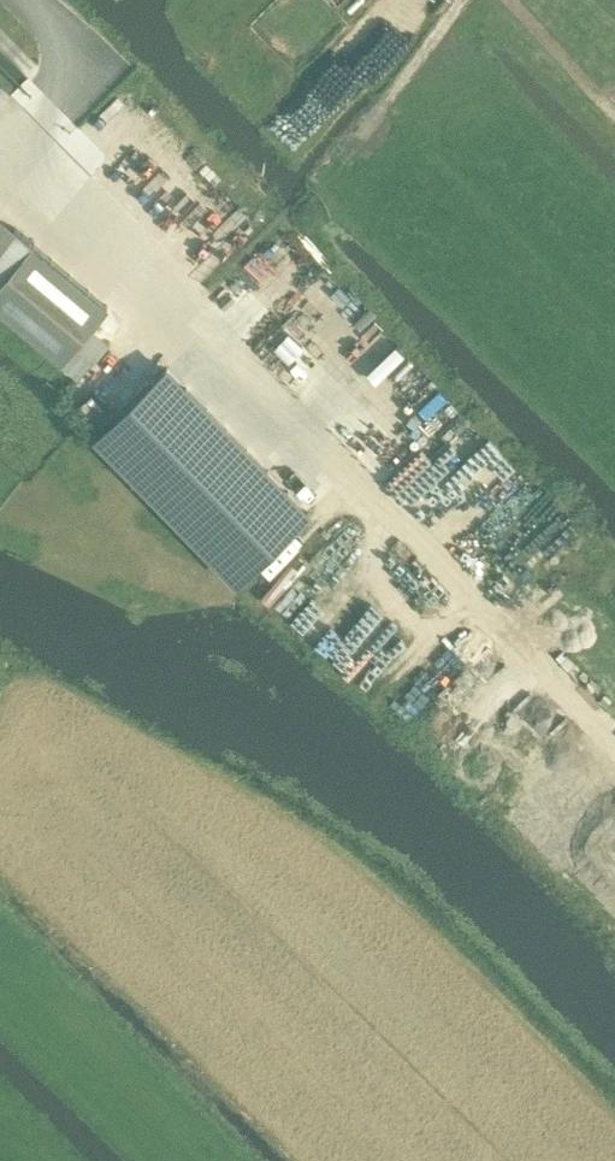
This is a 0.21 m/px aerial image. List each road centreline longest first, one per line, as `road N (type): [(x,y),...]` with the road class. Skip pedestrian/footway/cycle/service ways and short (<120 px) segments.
road 1 (track): [(614,749),(365,487)]

